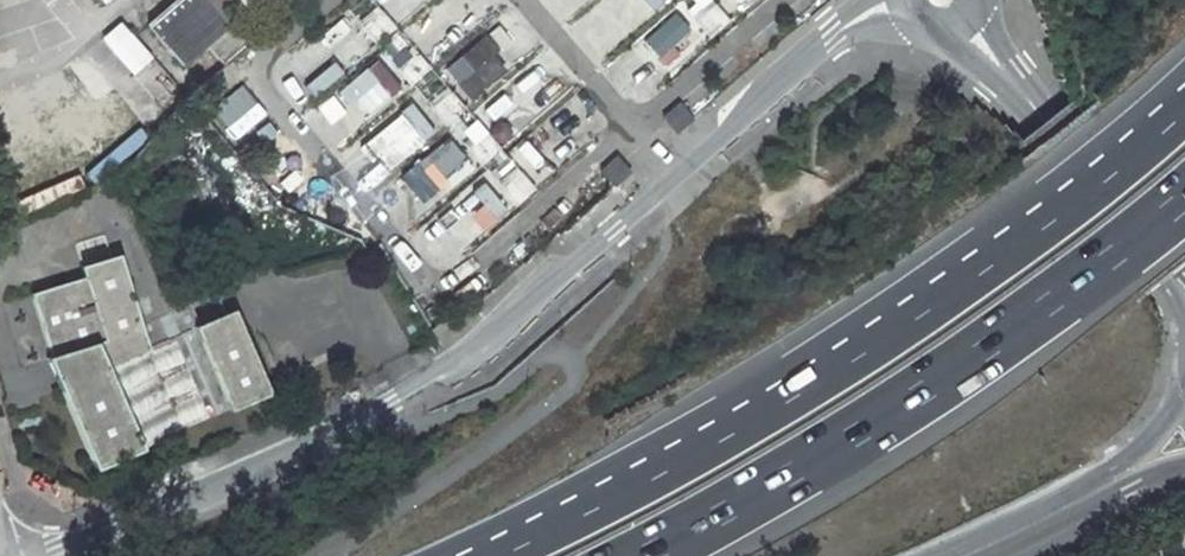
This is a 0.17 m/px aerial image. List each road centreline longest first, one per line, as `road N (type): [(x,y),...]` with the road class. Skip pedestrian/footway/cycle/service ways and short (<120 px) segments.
road 1 (unclassified): [(900,0),(834,38),(396,411),(73,555)]
road 2 (motorway): [(1184,105),(1056,211),(820,369),(728,428),(479,555)]
road 3 (motorway): [(647,555),(976,357),(1184,197)]
road 4 (tertiary): [(1184,414),(835,555)]
road 5 (tertiary): [(967,16),(1184,276)]

